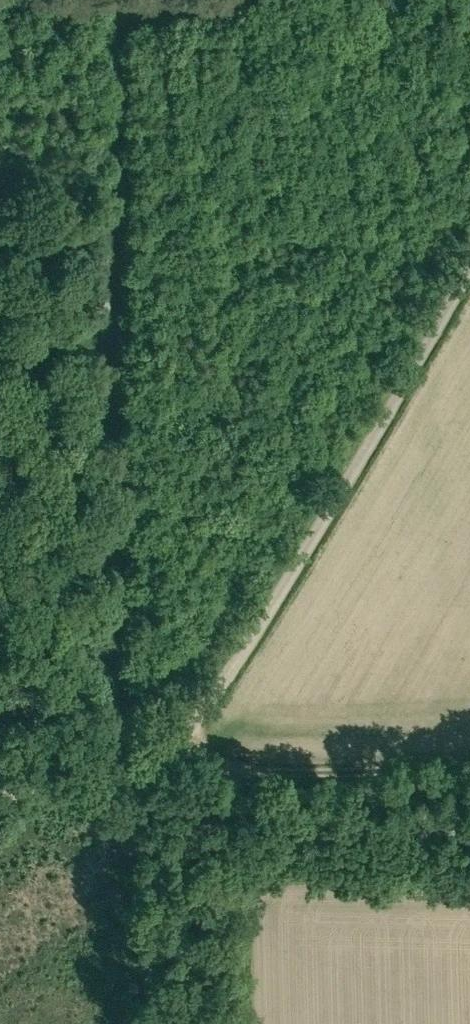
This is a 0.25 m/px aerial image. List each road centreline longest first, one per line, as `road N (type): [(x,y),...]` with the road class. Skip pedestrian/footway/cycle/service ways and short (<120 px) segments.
road 1 (unclassified): [(0,803),(110,785),(186,740),(350,491),(469,270)]
road 2 (track): [(0,349),(119,369),(110,785)]
road 3 (track): [(119,369),(126,0),(137,0)]
road 4 (track): [(213,770),(239,878),(244,1023)]

